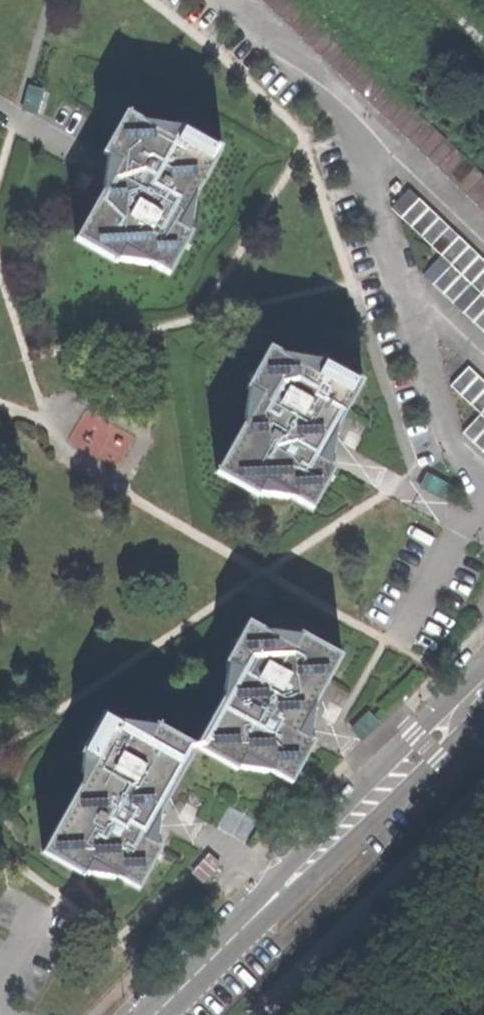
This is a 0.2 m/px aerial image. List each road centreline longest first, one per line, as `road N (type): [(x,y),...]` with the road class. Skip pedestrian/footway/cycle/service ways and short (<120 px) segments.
road 1 (residential): [(483,701),(150,1014)]

